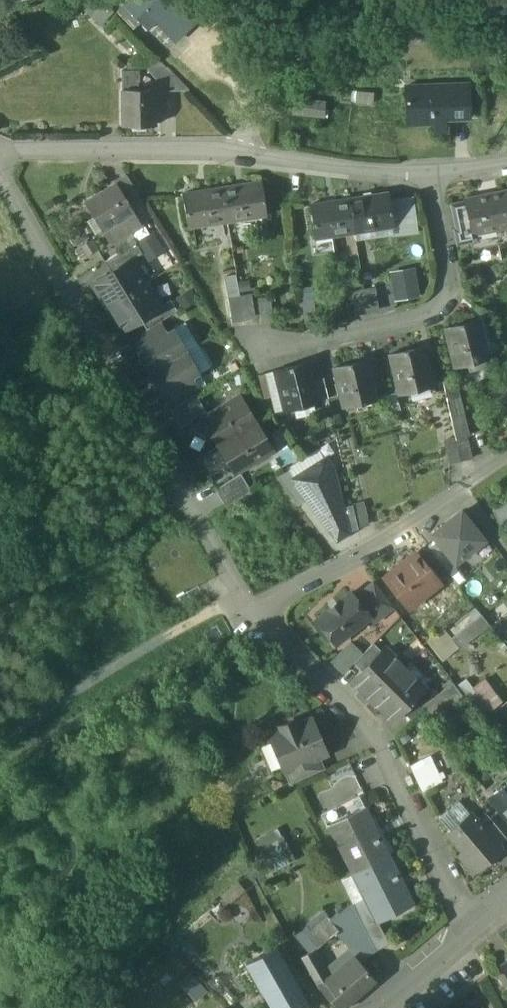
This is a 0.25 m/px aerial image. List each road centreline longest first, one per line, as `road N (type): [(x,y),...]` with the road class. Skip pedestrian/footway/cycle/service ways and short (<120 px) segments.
road 1 (residential): [(0,163),(253,607)]
road 2 (residential): [(0,151),(263,152),(433,170)]
road 3 (residential): [(253,607),(389,755),(470,933)]
road 4 (residential): [(433,170),(448,293),(438,309),(253,347)]
road 5 (residential): [(506,460),(395,533),(253,607)]

